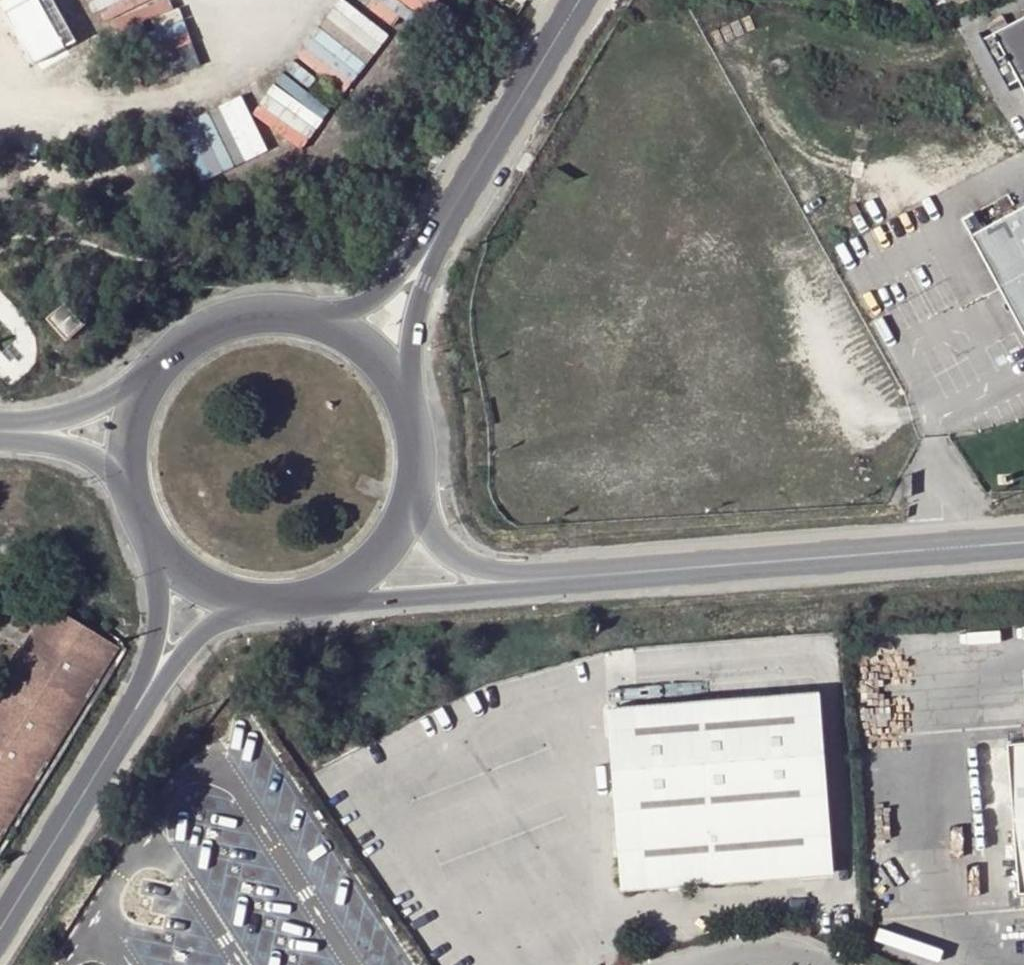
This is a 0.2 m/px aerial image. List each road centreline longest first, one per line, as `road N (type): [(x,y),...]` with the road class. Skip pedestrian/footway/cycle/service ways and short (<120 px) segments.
road 1 (secondary): [(490,584),(1023,544)]
road 2 (secondary): [(440,226),(576,0)]
road 3 (secondary): [(131,714),(0,927)]
road 4 (secondary): [(404,412),(416,312),(440,226)]
road 5 (secondary): [(301,594),(490,584)]
road 6 (secondary): [(156,535),(157,603),(131,714)]
road 7 (secondary): [(131,714),(181,654),(264,597)]
road 8 (secondary): [(164,370),(77,415),(4,433)]
road 9 (secondary): [(440,226),(384,292),(310,324)]
road 10 (secondary): [(310,324),(230,326),(164,370)]
road 11 (secondary): [(4,433),(64,446),(136,488)]
road 12 (secondary): [(301,594),(345,577),(381,546),(404,504)]
road 13 (secondary): [(404,412),(382,373),(350,343),(310,324)]
road 14 (secondary): [(156,535),(185,567),(222,588),(264,597)]
road 15 (secondary): [(164,370),(143,406),(133,446),(136,488)]
road 16 (secondary): [(490,584),(429,552),(404,504)]

